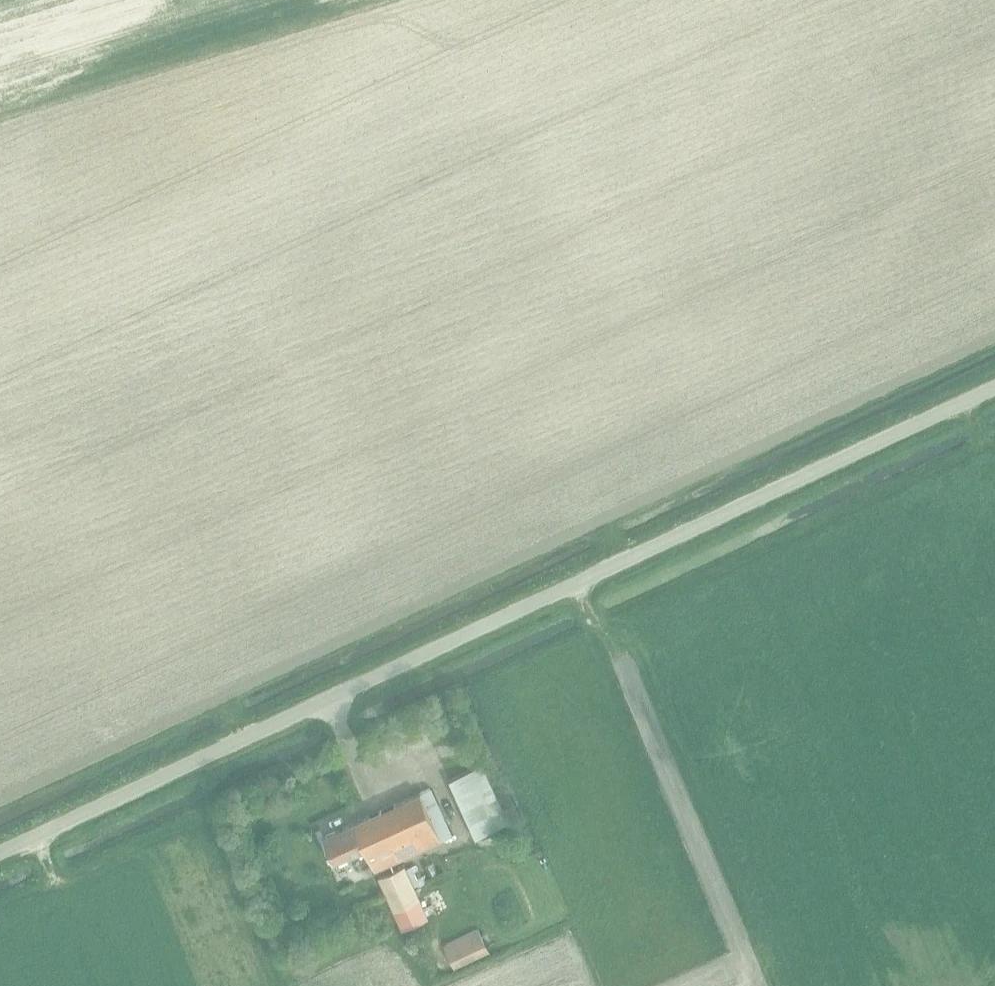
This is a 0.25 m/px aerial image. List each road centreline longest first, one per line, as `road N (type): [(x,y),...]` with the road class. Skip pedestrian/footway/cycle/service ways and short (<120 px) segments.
road 1 (unclassified): [(0,853),(994,388)]

